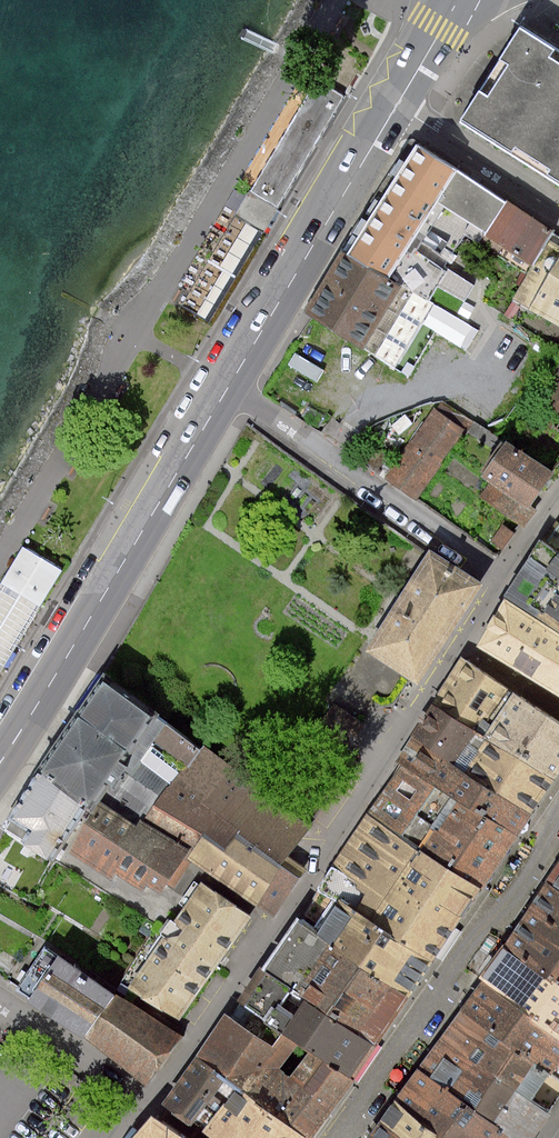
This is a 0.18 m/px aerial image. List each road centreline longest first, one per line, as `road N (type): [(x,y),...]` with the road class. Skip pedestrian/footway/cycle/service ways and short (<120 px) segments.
road 1 (residential): [(459,644),(284,921),(149,1102)]
road 2 (primary): [(230,383),(0,762)]
road 3 (residential): [(558,824),(336,1137)]
road 4 (residential): [(230,383),(501,577)]
road 5 (primary): [(399,101),(230,383)]
road 6 (residential): [(399,101),(558,201)]
road 7 (residential): [(0,1000),(149,1102)]

